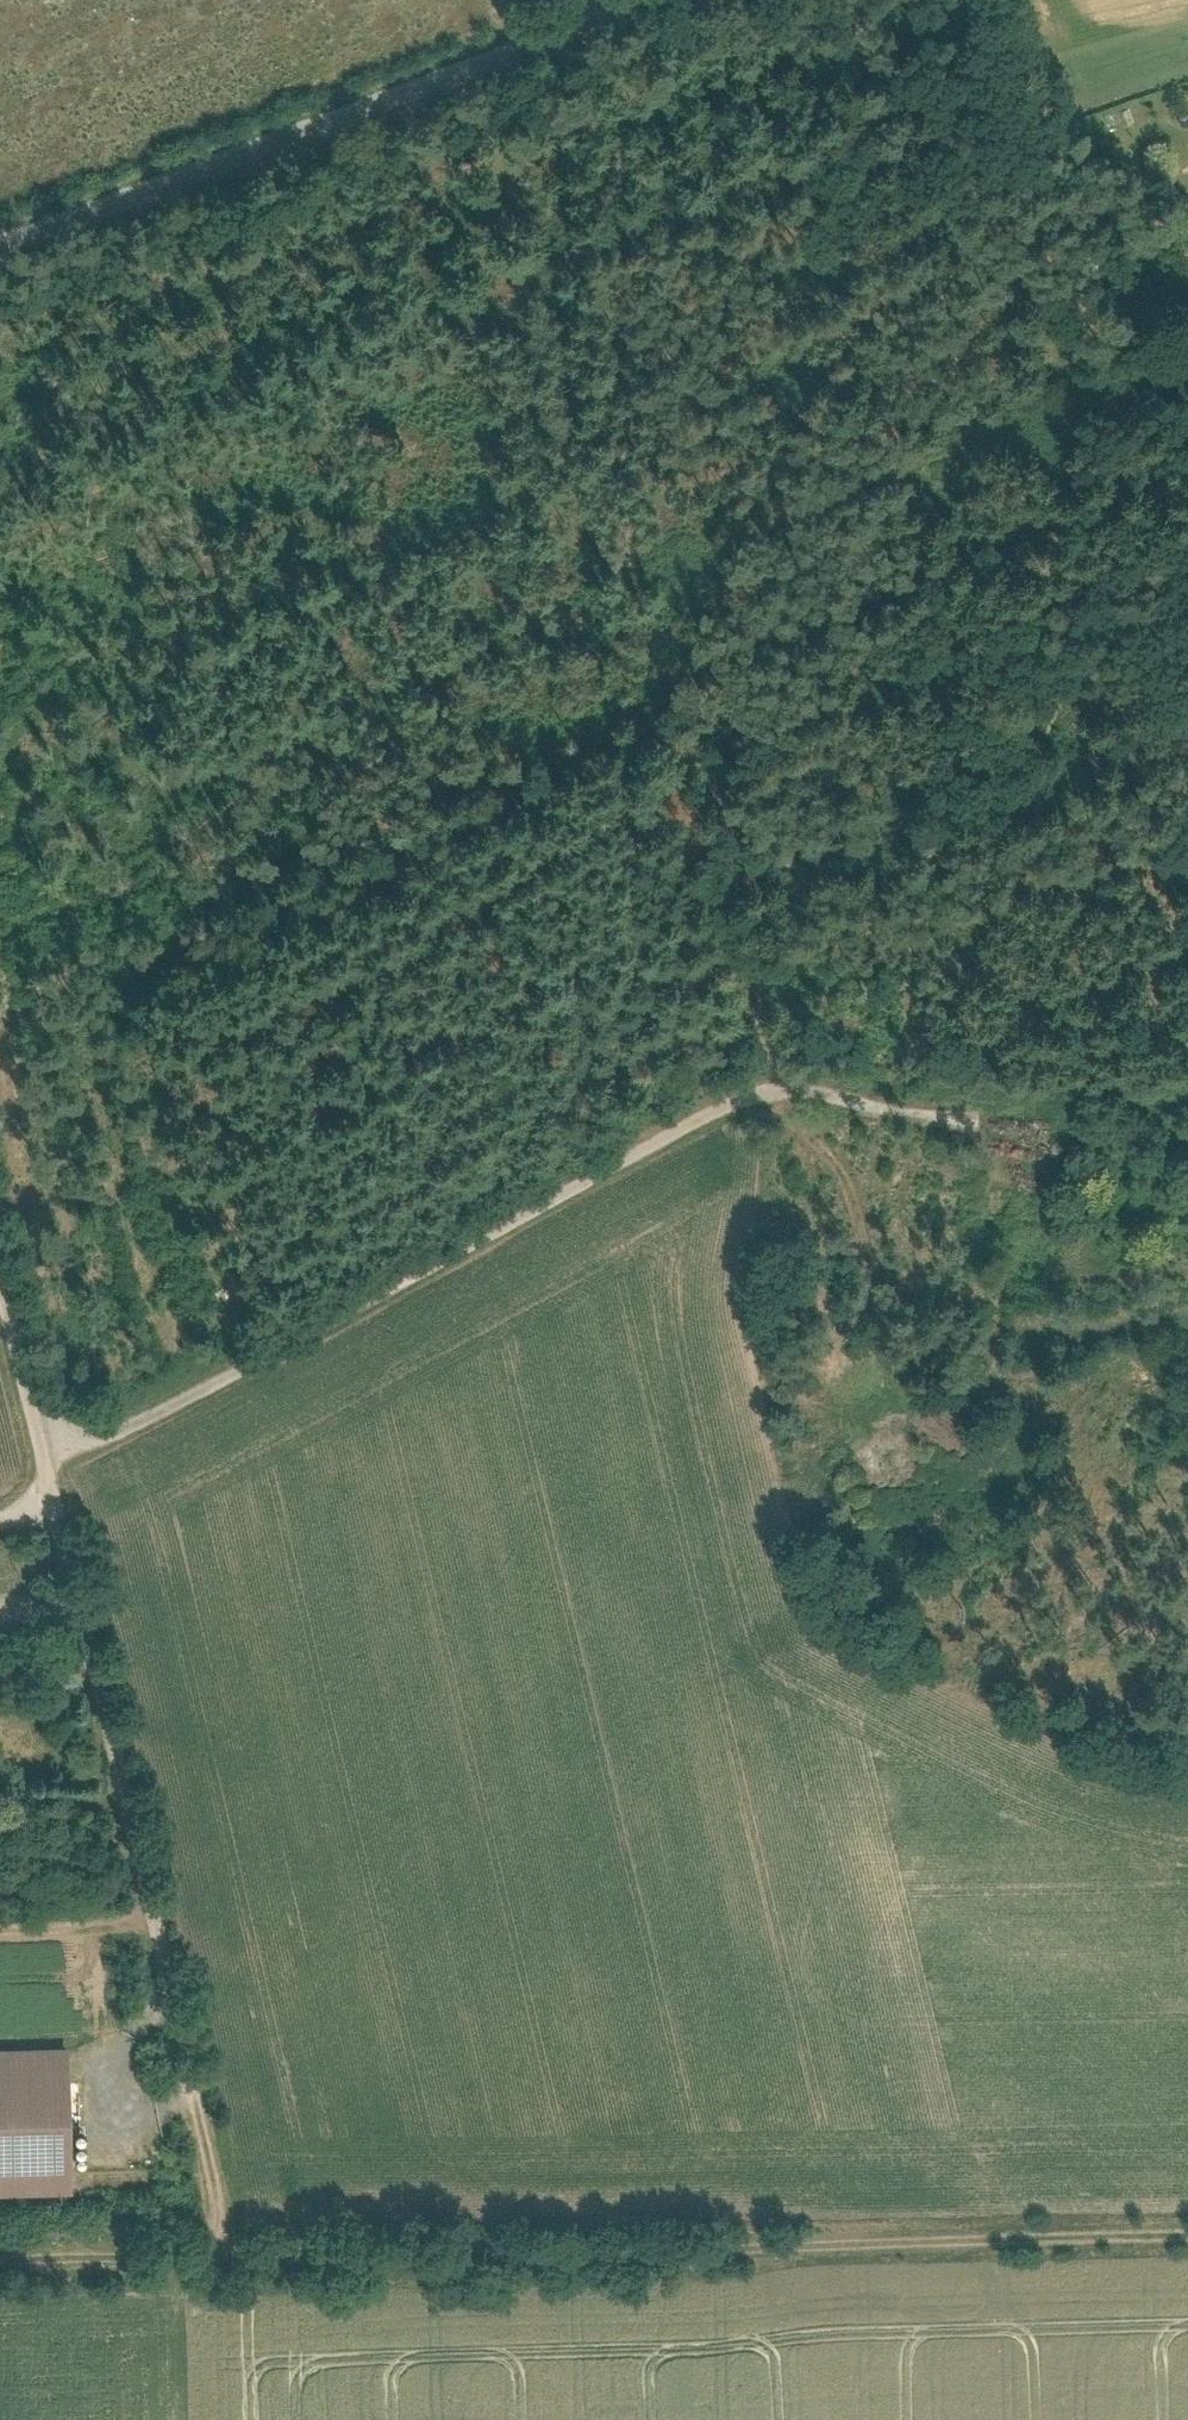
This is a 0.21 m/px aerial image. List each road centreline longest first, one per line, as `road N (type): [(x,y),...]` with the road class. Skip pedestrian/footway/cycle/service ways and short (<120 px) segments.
road 1 (unclassified): [(1187,2235),(203,2252),(25,1459)]
road 2 (unclassified): [(25,1459),(682,1119),(769,1086),(1005,1136),(1011,1191)]
road 3 (unclassified): [(635,0),(0,238)]

